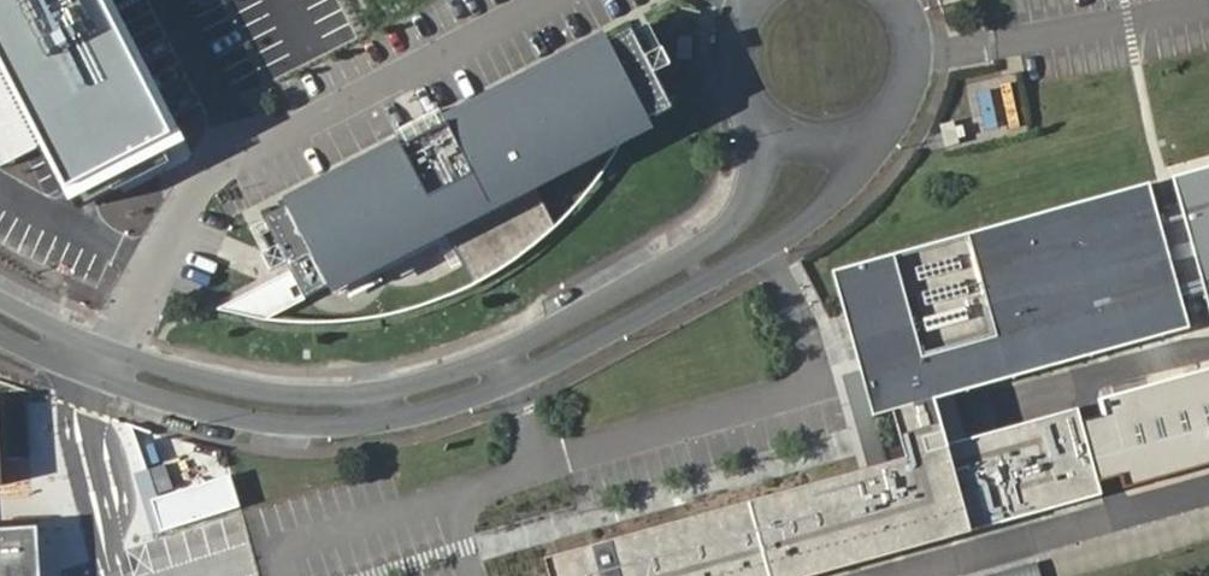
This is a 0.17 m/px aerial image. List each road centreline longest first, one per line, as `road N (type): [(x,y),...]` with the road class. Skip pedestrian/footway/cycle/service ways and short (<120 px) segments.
road 1 (unclassified): [(0,329),(166,398),(285,423),(400,418),(536,372),(757,253),(845,187),(863,137)]
road 2 (unclassified): [(769,124),(742,215),(699,246),(511,352),(384,391),(261,392),(143,359),(0,290)]
road 3 (unclassified): [(863,137),(890,119),(915,77),(918,45),(902,0)]
road 4 (unclassified): [(751,0),(734,40),(739,85),(769,124)]

